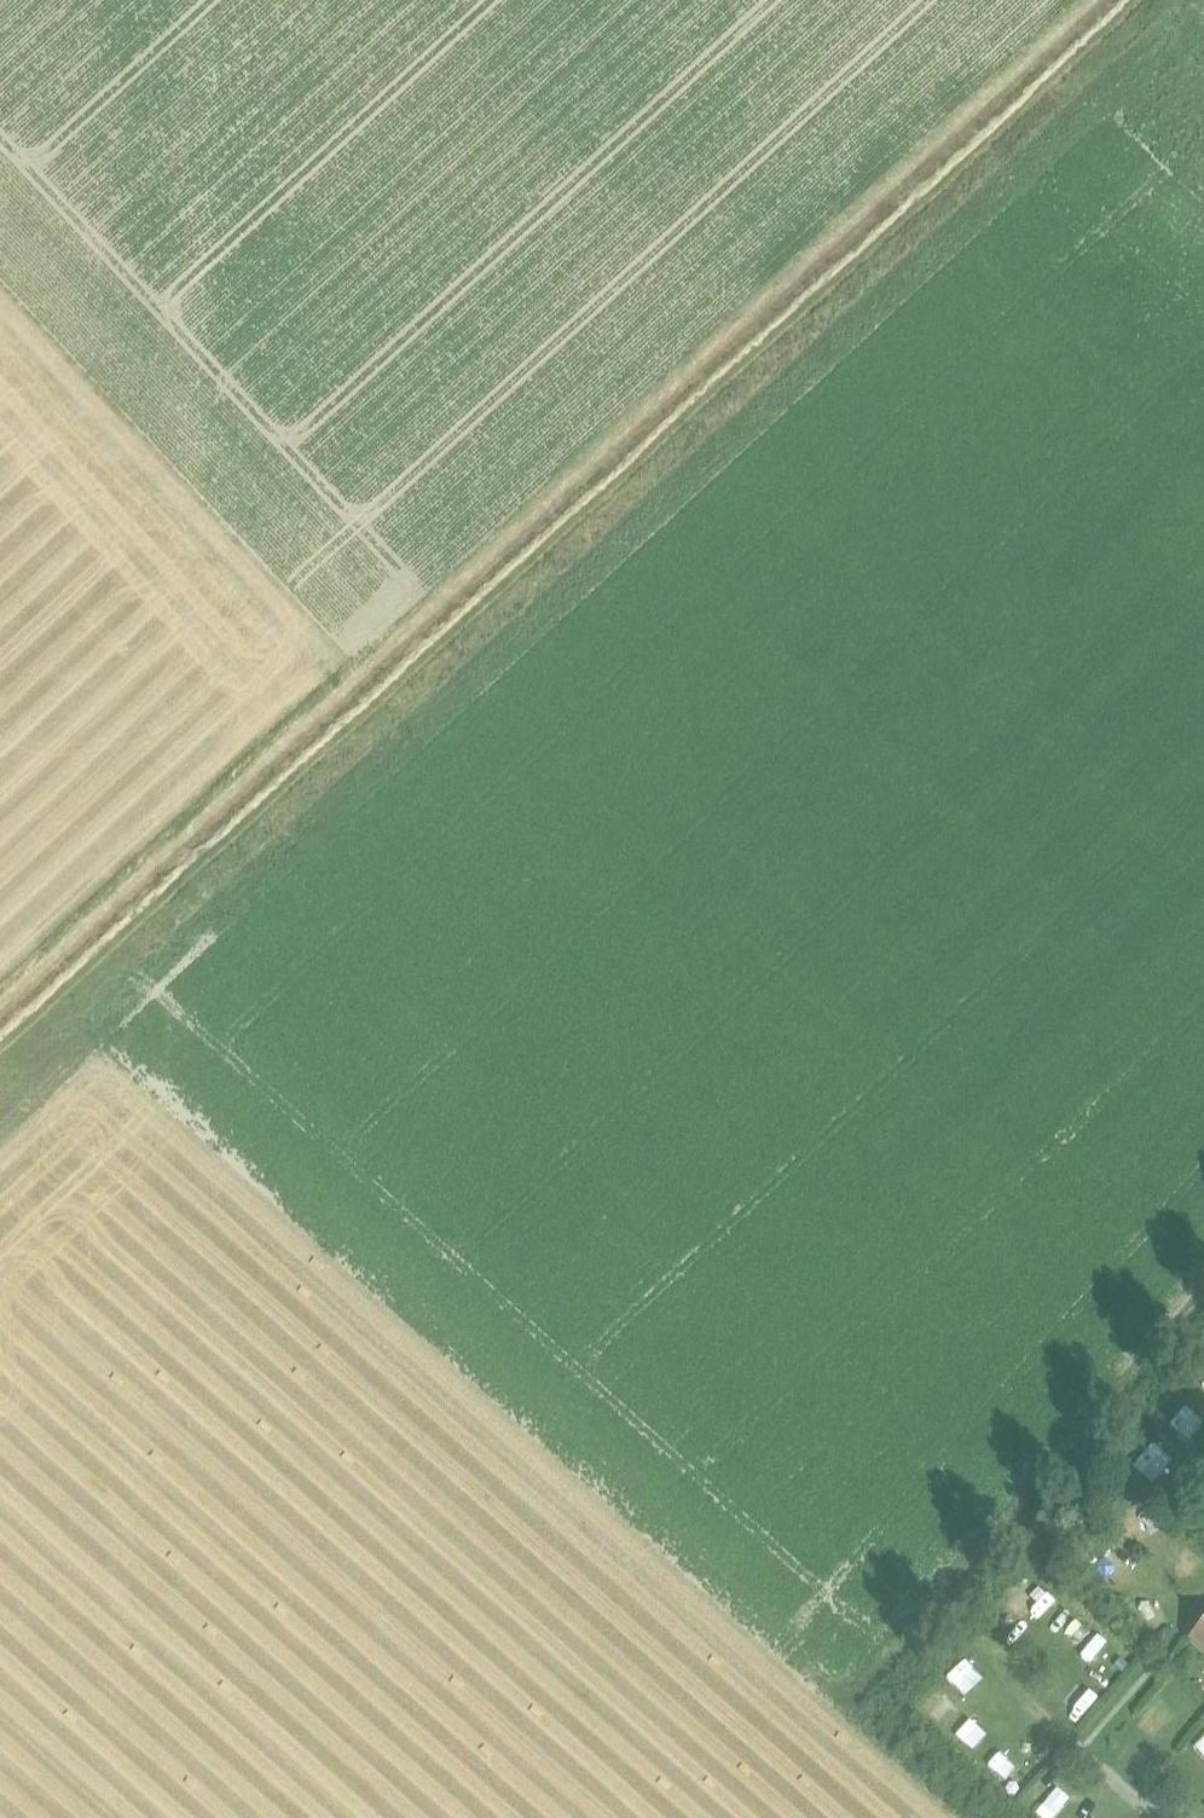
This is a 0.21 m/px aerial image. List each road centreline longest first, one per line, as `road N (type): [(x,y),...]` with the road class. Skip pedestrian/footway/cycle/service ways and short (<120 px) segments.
road 1 (track): [(972,1648),(1079,1751)]

